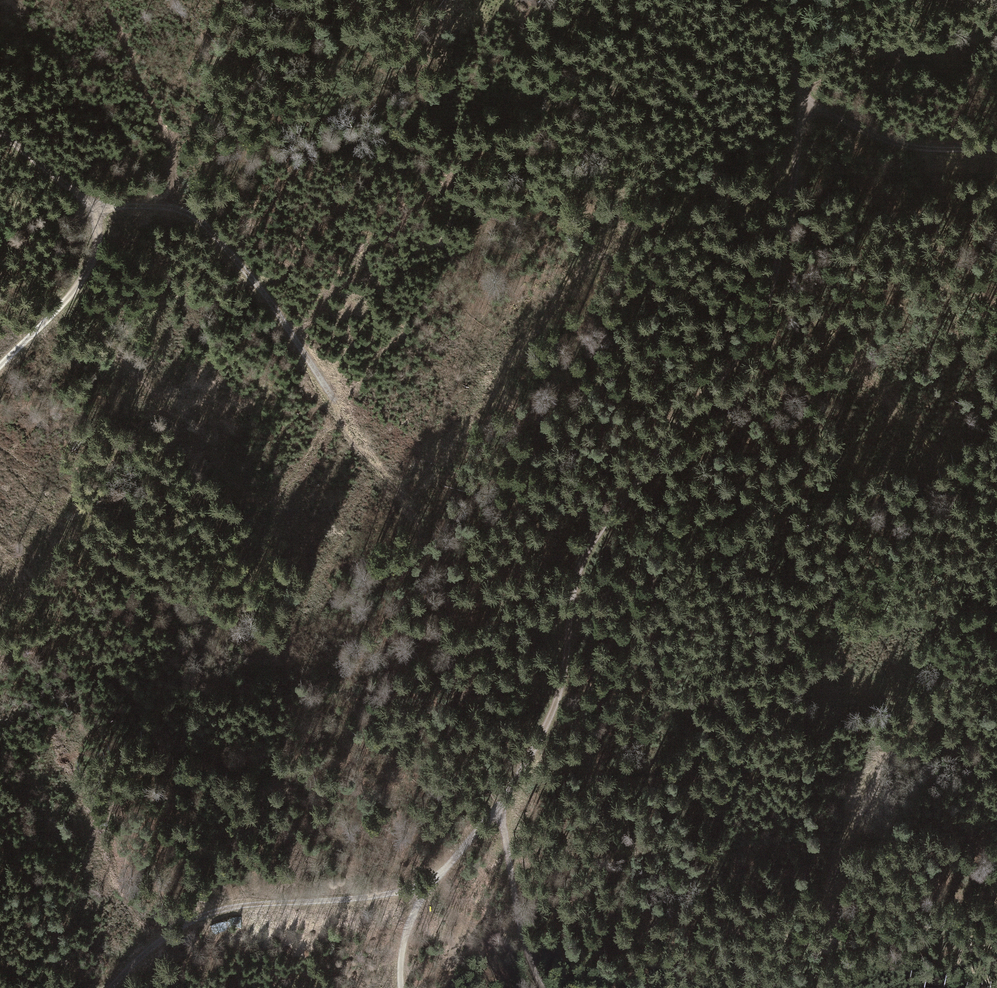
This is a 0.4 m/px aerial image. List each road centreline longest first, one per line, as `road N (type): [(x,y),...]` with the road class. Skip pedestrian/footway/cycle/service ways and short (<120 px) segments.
road 1 (track): [(507,798),(559,688),(576,577),(590,545),(754,329),(783,250),(800,103)]
road 2 (track): [(996,668),(931,709),(880,759),(838,855),(823,941),(734,930),(705,937),(669,987)]
road 3 (track): [(345,433),(264,294),(216,235),(183,209),(90,205),(0,131)]
road 4 (track): [(105,987),(168,931),(204,914),(430,884)]
road 5 (track): [(996,149),(933,149),(800,103)]
road 6 (track): [(540,987),(518,930),(507,798)]
road 7 (track): [(0,360),(87,270),(97,227),(90,205)]

